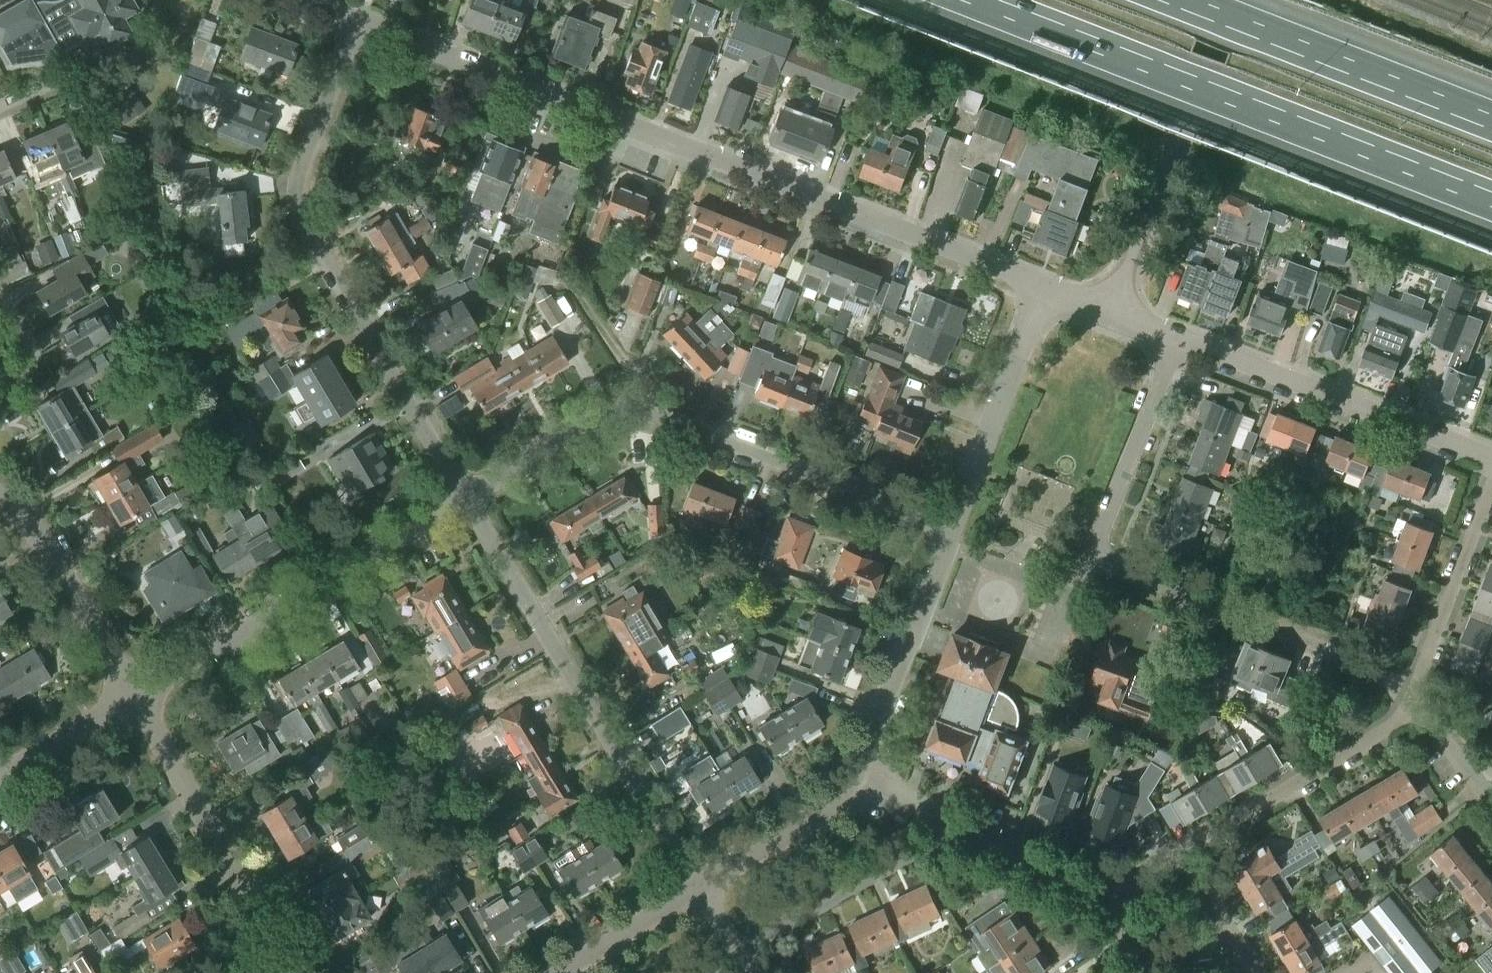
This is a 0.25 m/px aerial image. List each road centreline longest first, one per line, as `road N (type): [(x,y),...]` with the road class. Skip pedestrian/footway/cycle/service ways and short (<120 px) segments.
road 1 (residential): [(1043,289),(354,20)]
road 2 (motorway): [(975,0),(1491,202)]
road 3 (residential): [(464,496),(632,407),(952,528)]
road 4 (residential): [(464,496),(302,227),(301,170),(354,20)]
road 5 (residential): [(698,888),(464,496)]
road 6 (residential): [(128,699),(464,496)]
road 7 (residential): [(1414,706),(1388,683),(1091,556)]
road 8 (motorway): [(1491,123),(1176,0)]
road 9 (residential): [(1110,315),(1231,0)]
road 10 (residential): [(1491,459),(1177,343)]
road 11 (residential): [(281,972),(193,802),(128,699)]
road 12 (residential): [(1180,856),(1372,743),(1414,706)]
road 13 (residential): [(1043,289),(952,528)]
road 14 (residential): [(737,955),(930,845),(949,822)]
road 15 (residential): [(859,777),(945,549)]
road 16 (residential): [(1414,706),(1491,488)]
road 17 (residential): [(128,699),(0,507)]
road 18 (residential): [(1091,556),(1177,343)]
road 19 (residential): [(698,888),(828,810),(859,777)]
road 20 (residential): [(1101,903),(949,822)]
road 21 (residential): [(561,972),(698,888)]
road 22 (residential): [(0,776),(128,699)]
road 23 (residential): [(945,549),(1074,600)]
road 24 (residential): [(1251,972),(1180,856)]
road 25 (residential): [(0,391),(28,371),(32,357),(0,291)]

